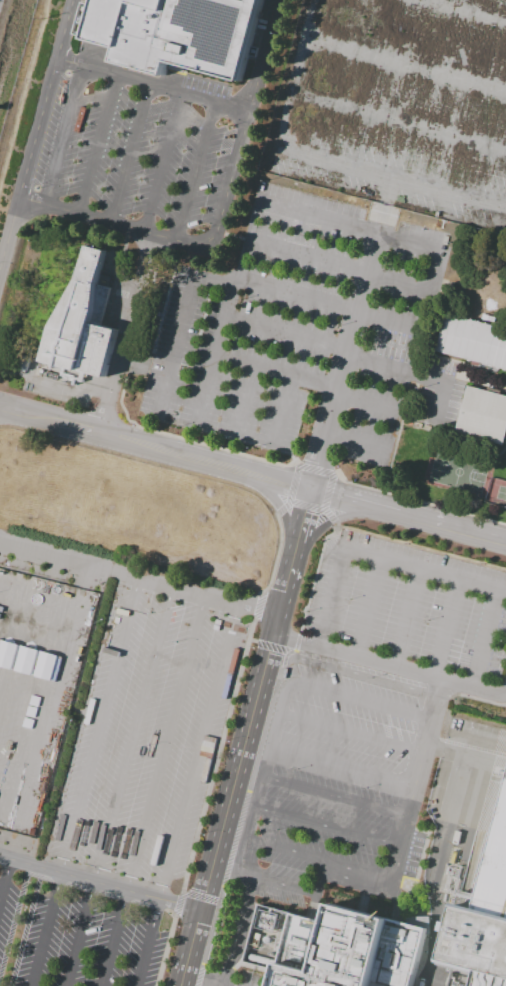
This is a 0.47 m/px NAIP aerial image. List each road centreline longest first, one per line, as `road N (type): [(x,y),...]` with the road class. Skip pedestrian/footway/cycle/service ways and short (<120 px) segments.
road 1 (residential): [(279,615),(179,985)]
road 2 (tertiary): [(91,432),(312,491)]

